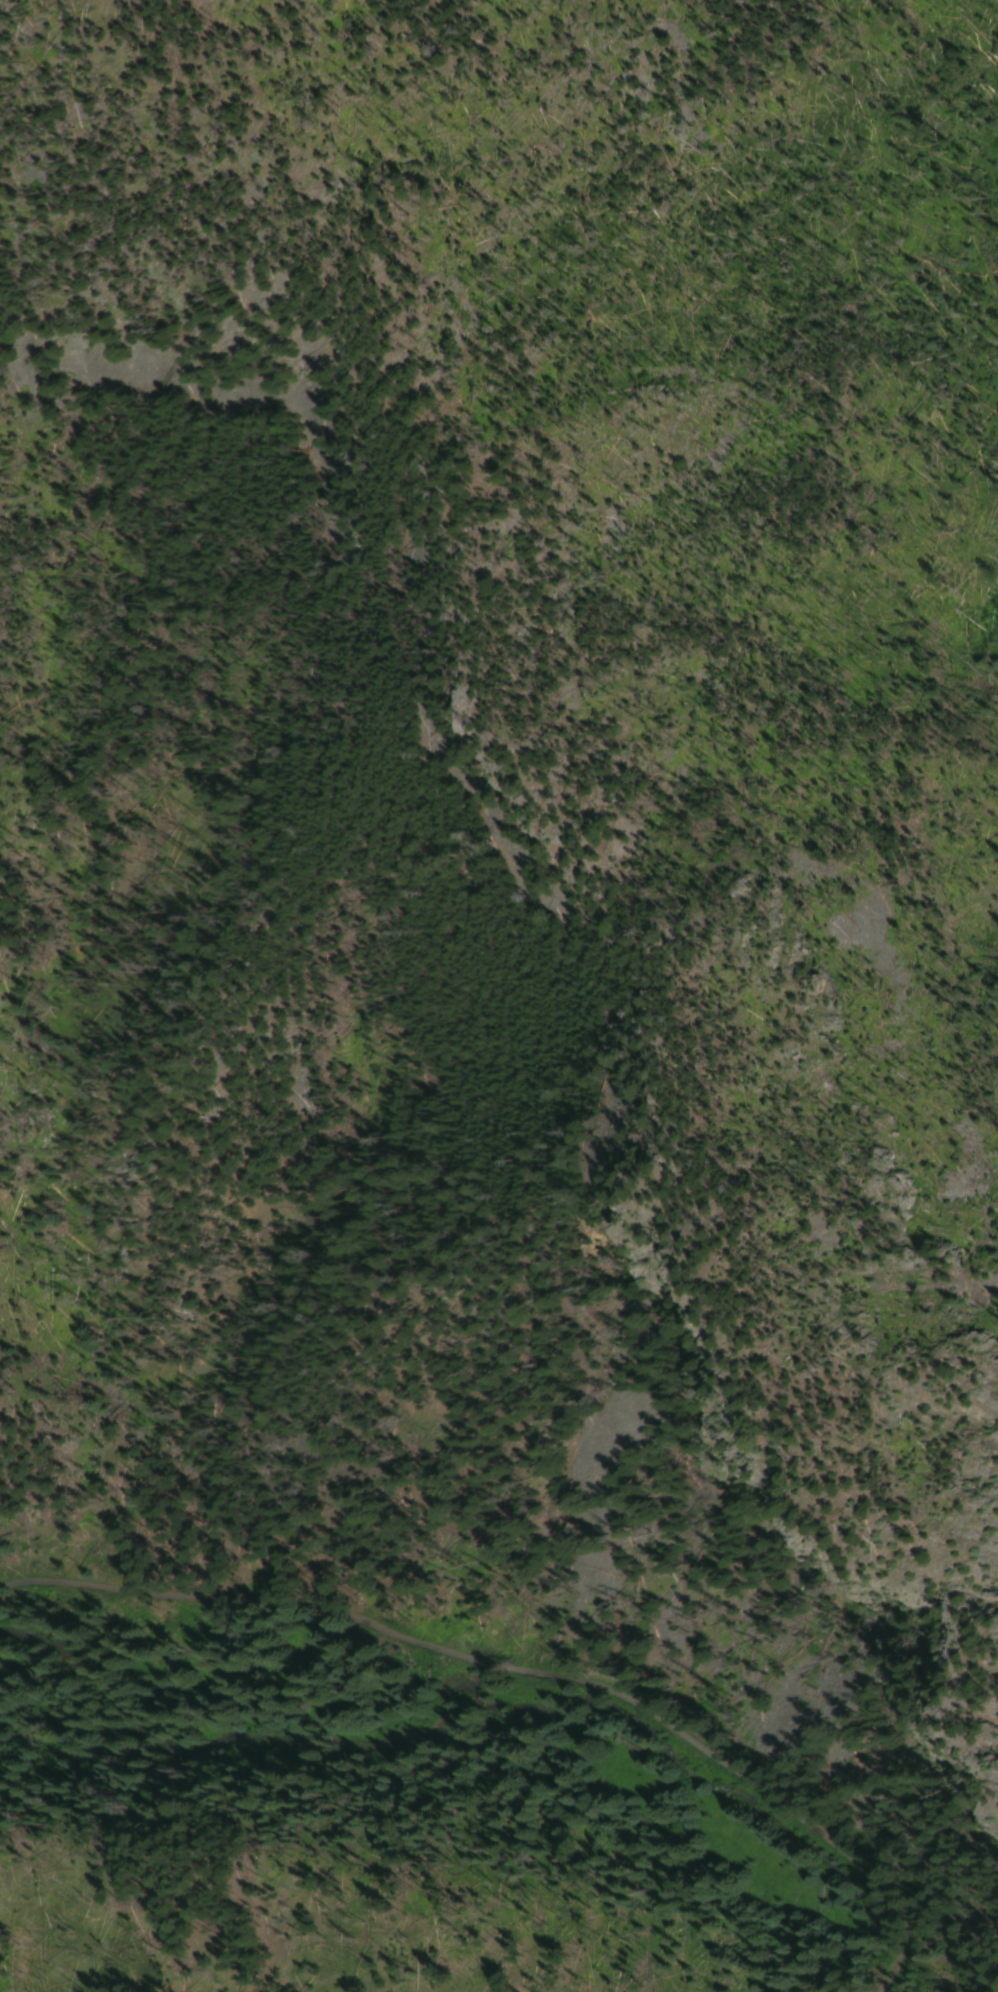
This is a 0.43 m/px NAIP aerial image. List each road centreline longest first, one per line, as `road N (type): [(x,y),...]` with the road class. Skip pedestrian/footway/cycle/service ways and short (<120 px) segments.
road 1 (track): [(864,1991),(888,1936),(867,1872),(596,1686),(111,1586),(0,1596)]

